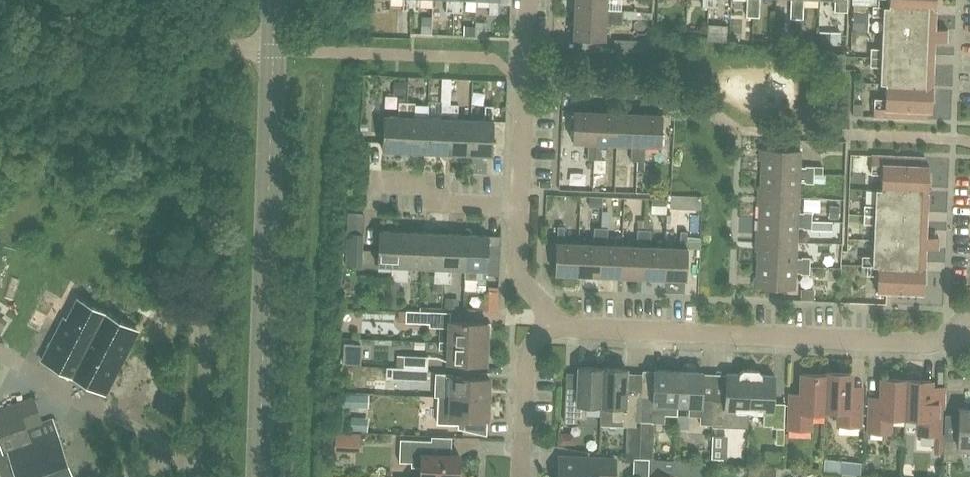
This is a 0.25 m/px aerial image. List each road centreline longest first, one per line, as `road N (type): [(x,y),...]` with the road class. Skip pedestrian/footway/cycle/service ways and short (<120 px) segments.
road 1 (secondary): [(252,476),(274,0)]
road 2 (residential): [(205,476),(216,48)]
road 3 (residential): [(969,329),(924,346),(578,328),(555,319)]
road 4 (track): [(216,48),(0,8)]
road 5 (residential): [(519,197),(528,0)]
road 6 (residential): [(522,476),(527,356),(555,319)]
road 7 (residential): [(519,197),(372,190)]
road 8 (residential): [(555,319),(518,270),(519,197)]

